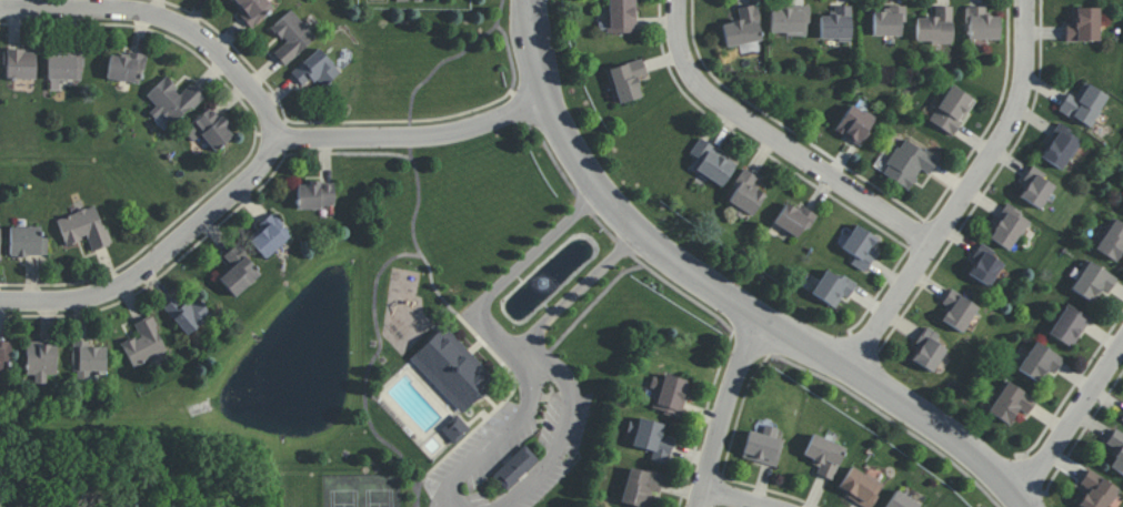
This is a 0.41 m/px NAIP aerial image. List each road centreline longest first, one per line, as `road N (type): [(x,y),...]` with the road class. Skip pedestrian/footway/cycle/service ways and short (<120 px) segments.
road 1 (residential): [(1018,506),(992,470),(844,365),(806,352),(666,261),(588,185),(540,90),(534,0)]
road 2 (residential): [(0,301),(92,302),(129,285),(249,182),(267,141),(459,131),(540,90)]
road 3 (residential): [(1023,0),(1019,90),(1002,141),(844,365)]
road 4 (residential): [(677,0),(685,72),(716,101),(931,241)]
road 5 (residential): [(0,10),(149,11),(193,29),(247,78),(267,141)]
road 6 (residential): [(1011,497),(1122,333)]
road 7 (residential): [(696,506),(758,323)]

